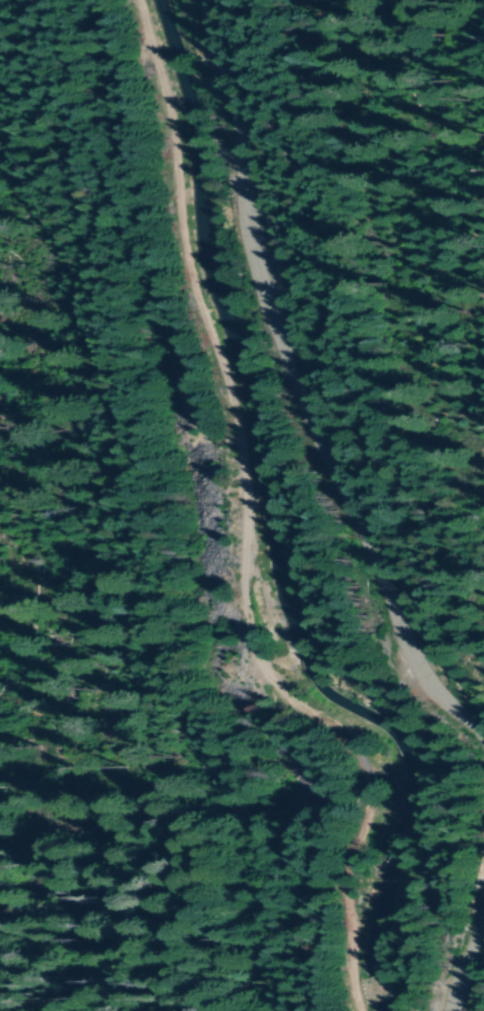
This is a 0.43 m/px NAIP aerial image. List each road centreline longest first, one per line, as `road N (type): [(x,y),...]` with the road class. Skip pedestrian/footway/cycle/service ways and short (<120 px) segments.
road 1 (track): [(135,0),(170,112),(186,268),(254,482),(242,578),(246,627),(262,676),(335,729),(378,795),(347,882),(363,1010)]
road 2 (residential): [(483,734),(428,687),(405,645),(267,311),(246,233),(236,125),(202,0)]

